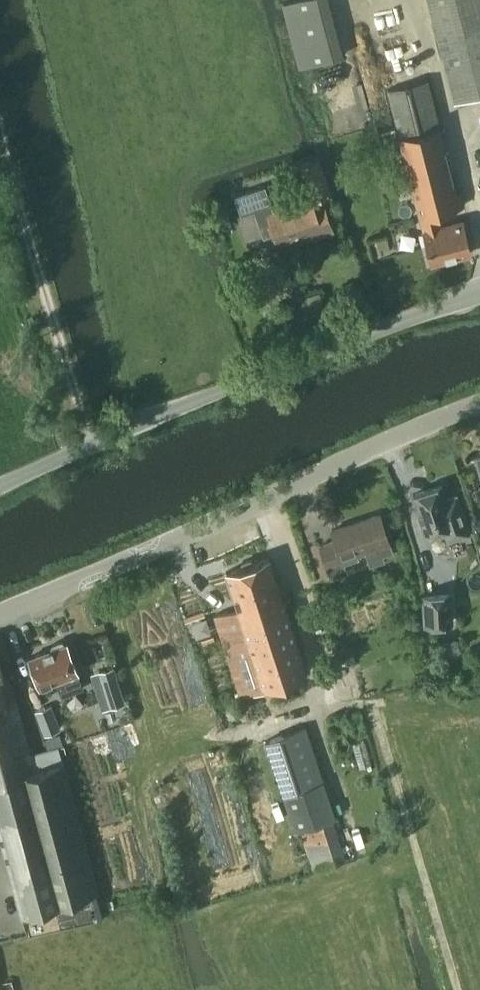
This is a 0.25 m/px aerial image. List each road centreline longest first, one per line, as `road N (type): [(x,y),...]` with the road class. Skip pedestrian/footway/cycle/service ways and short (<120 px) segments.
road 1 (tertiary): [(0,612),(479,408)]
road 2 (unclassified): [(479,293),(0,486)]
road 3 (track): [(458,989),(371,705),(329,704)]
road 4 (track): [(479,113),(453,120),(422,0)]

